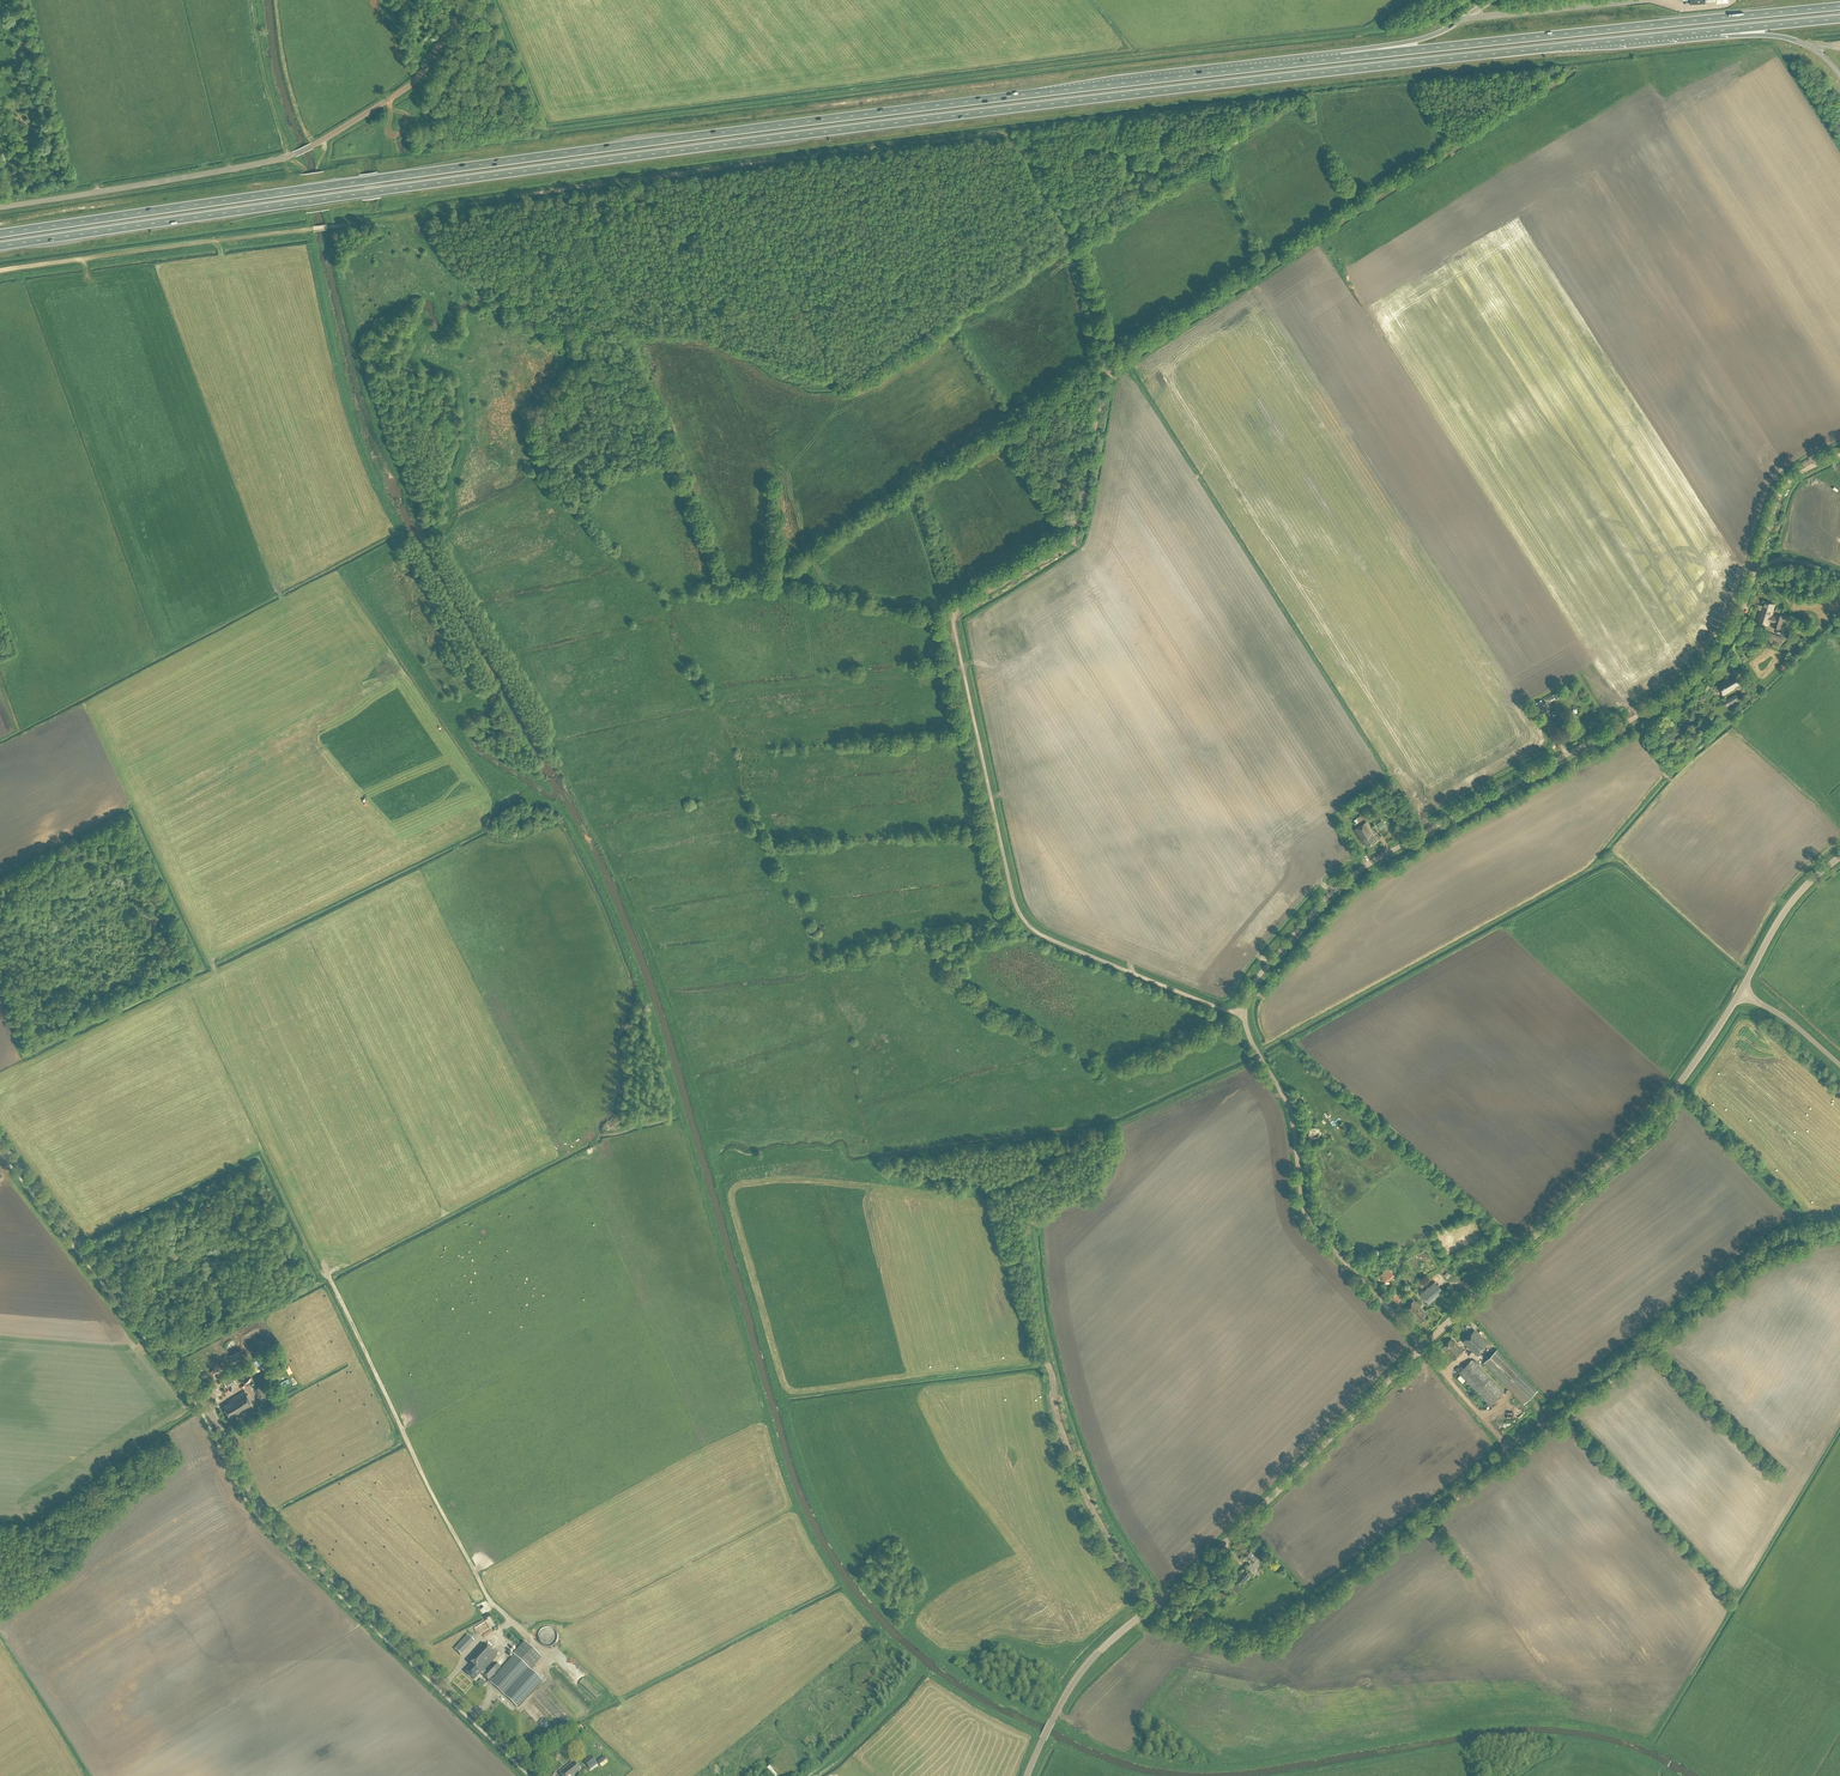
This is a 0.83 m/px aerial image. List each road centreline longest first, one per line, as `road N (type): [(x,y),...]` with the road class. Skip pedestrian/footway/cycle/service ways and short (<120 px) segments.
road 1 (trunk): [(0,246),(858,128),(1705,34)]
road 2 (track): [(604,893),(618,886),(660,992),(814,1513),(864,1593),(939,1663),(1007,1705),(1157,1767),(1223,1768),(1524,1719),(1611,1730),(1706,1775)]
road 3 (track): [(922,1671),(848,1594),(796,1505),(660,1037),(624,936),(568,819),(475,758),(359,575),(403,528),(349,396),(311,229)]
road 4 (trunk): [(1348,56),(590,150),(0,234)]
road 5 (track): [(328,227),(782,158),(998,132),(1010,137),(1069,233),(1105,363),(1070,541),(953,613),(957,642)]
road 6 (tertiary): [(0,1140),(189,1381),(273,1521),(540,1775)]
road 7 (unclassified): [(1244,1009),(1258,976),(1362,869),(1695,680),(1730,635),(1765,565),(1796,561),(1839,576)]
road 8 (tertiary): [(1028,1775),(1091,1661),(1195,1572),(1422,1347)]
road 9 (unclassified): [(468,0),(414,82),(294,154),(0,206)]
road 10 (unclassified): [(1244,1009),(1225,1010),(1049,938),(1025,921),(957,642)]
road 11 (trunk): [(1839,6),(1348,56)]
road 12 (tertiary): [(1422,1347),(1644,1128),(1741,991)]
road 13 (track): [(1675,1775),(1611,1744),(1527,1733),(1268,1775)]
road 14 (track): [(1839,1227),(1774,1242),(1507,1444)]
road 15 (unclassified): [(1422,1347),(1310,1221),(1291,1114),(1252,1043),(1244,1009)]
road 16 (track): [(1135,1775),(1042,1741),(922,1671),(809,1775)]
road 17 (track): [(328,227),(373,419),(428,530)]
road 18 (track): [(0,271),(311,229)]
road 19 (track): [(1154,1605),(1083,1490),(1057,1417),(1050,1366),(1032,1360)]
road 20 (tertiary): [(1741,991),(1786,909),(1839,857)]
road 21 (track): [(288,156),(265,78),(255,0)]
road 22 (track): [(1765,565),(1785,488),(1839,457)]
road 23 (trunk): [(1705,34),(1839,19)]
road 24 (track): [(1422,1347),(1507,1444)]
road 25 (trunk): [(1466,18),(1418,42),(1348,56)]
road 26 (unclassified): [(1839,1065),(1741,991)]

